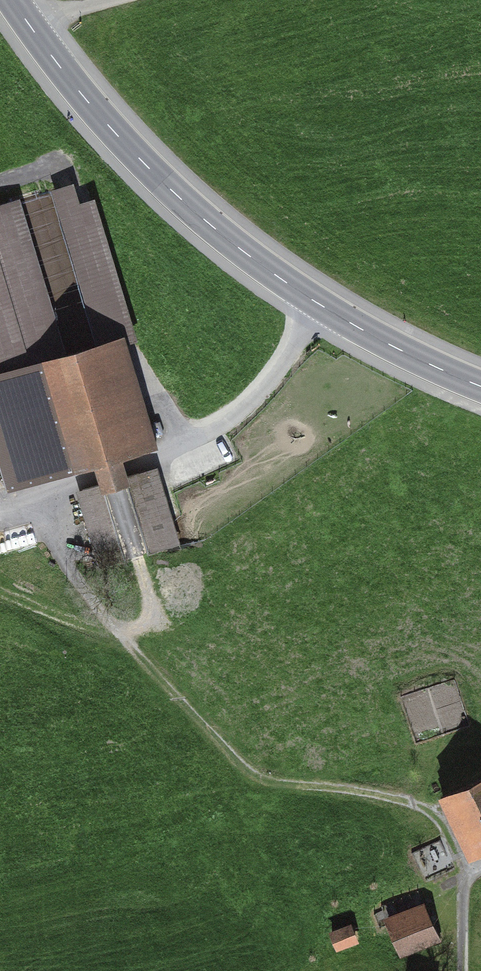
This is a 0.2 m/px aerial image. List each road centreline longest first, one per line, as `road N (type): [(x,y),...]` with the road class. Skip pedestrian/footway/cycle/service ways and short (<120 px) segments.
road 1 (secondary): [(480,388),(321,311),(262,268),(165,187),(91,107),(13,0)]
road 2 (track): [(0,508),(163,458),(210,434),(278,375),(321,311)]

